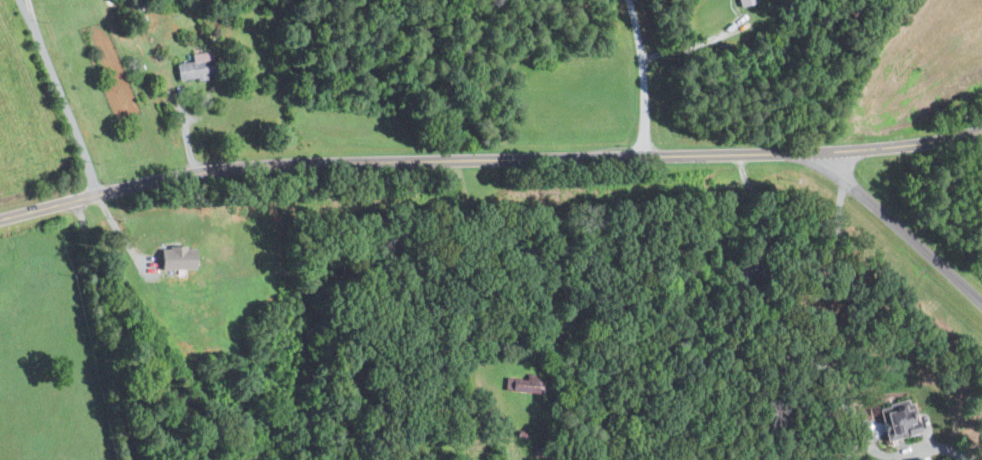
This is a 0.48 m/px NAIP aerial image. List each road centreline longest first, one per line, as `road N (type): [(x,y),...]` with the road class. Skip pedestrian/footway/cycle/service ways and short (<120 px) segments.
road 1 (tertiary): [(0,221),(229,167),(822,151),(981,133)]
road 2 (residential): [(71,204),(117,459)]
road 3 (residential): [(981,312),(822,151)]
road 4 (residential): [(97,197),(18,0)]
road 5 (residential): [(644,156),(645,73),(630,0)]

